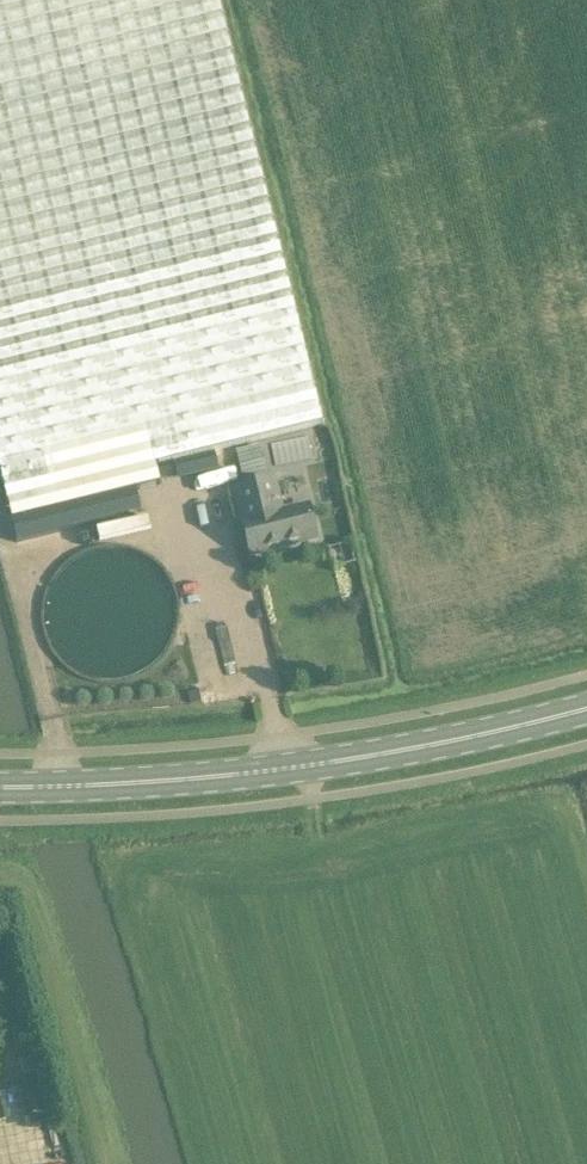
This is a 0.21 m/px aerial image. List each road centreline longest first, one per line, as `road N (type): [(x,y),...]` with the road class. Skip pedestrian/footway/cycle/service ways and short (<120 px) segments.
road 1 (primary): [(0,808),(345,782),(586,725)]

